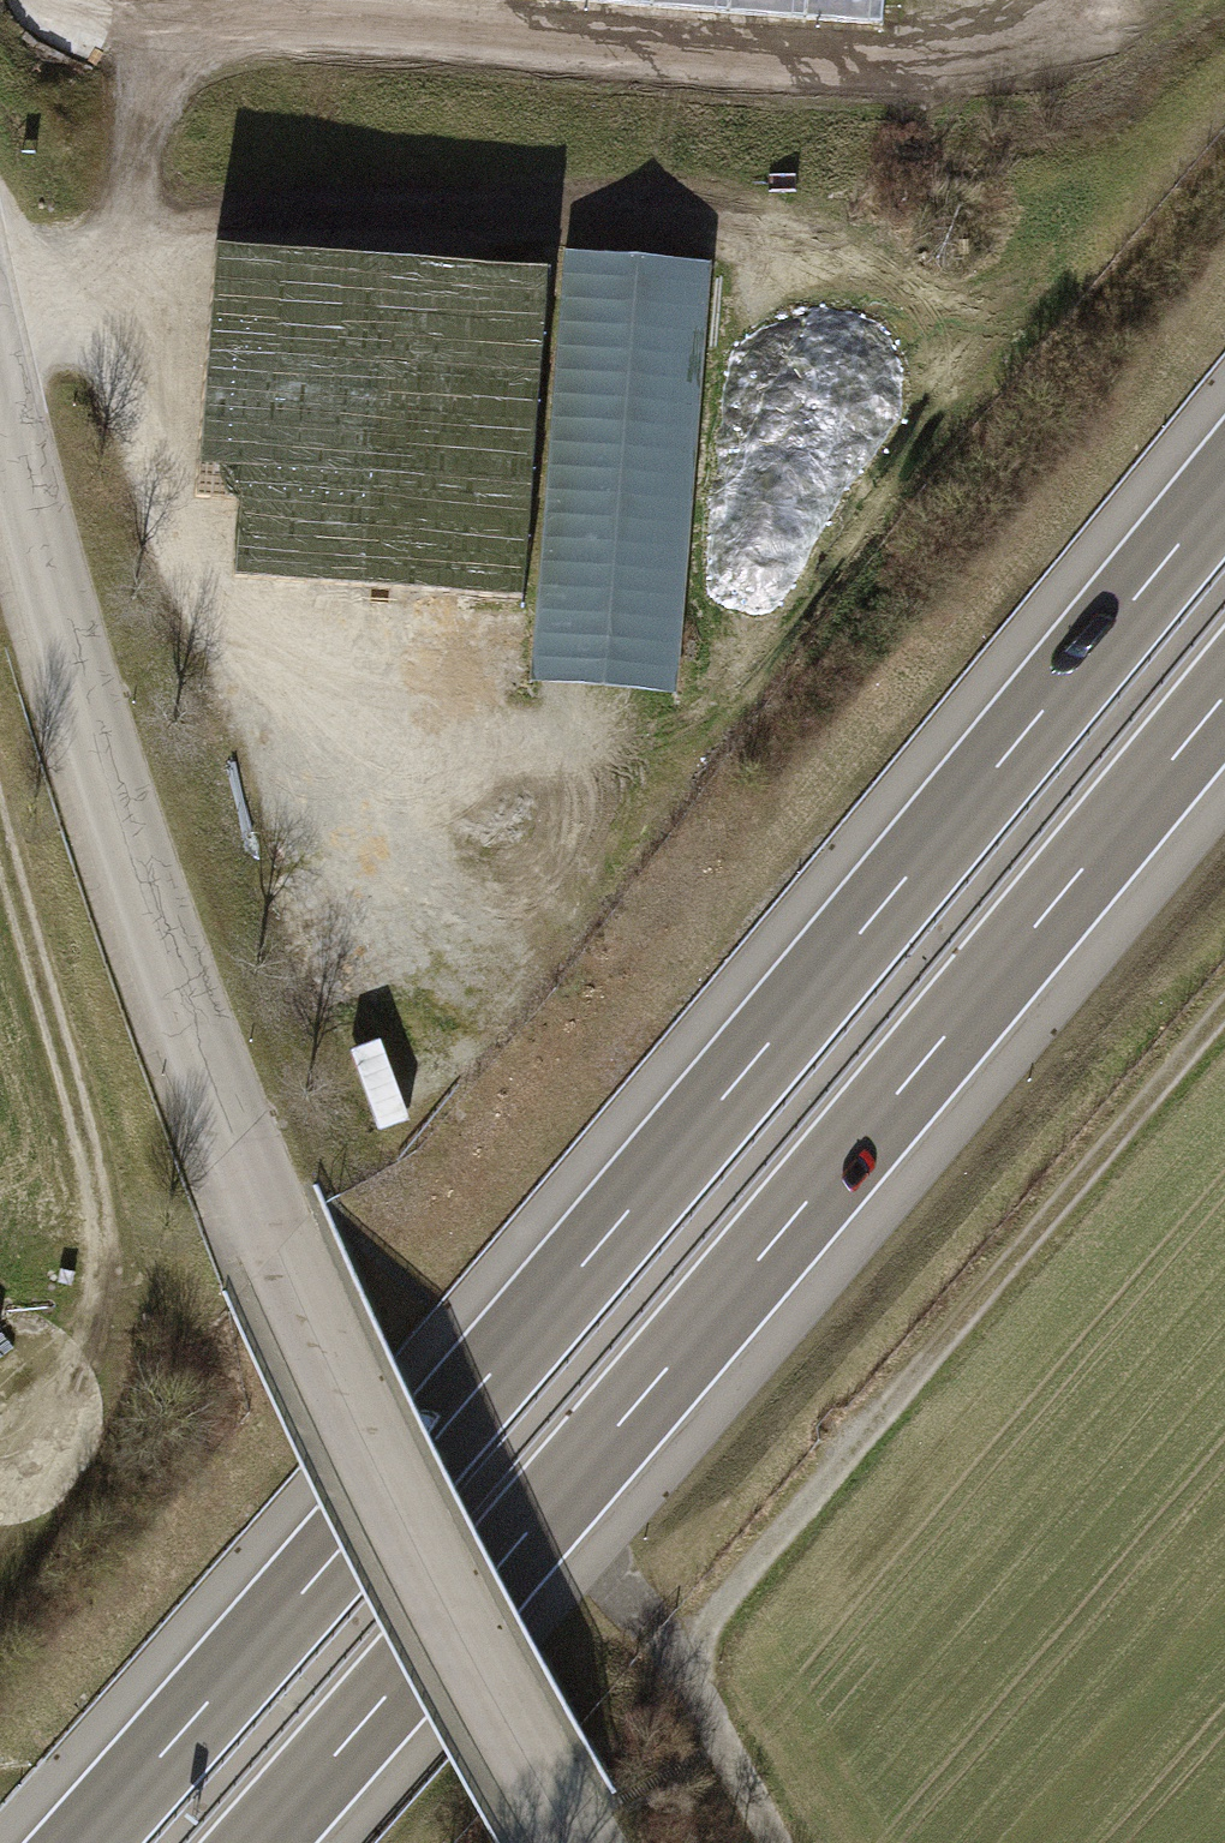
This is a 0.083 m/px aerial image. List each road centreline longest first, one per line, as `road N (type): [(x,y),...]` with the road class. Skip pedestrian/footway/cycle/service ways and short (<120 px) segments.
road 1 (motorway): [(1224,488),(629,1211),(86,1842)]
road 2 (unclassified): [(0,406),(89,733),(227,1135),(400,1525),(567,1842)]
road 3 (motorway): [(257,1842),(544,1517),(1224,691)]
road 4 (track): [(0,302),(344,226),(549,227),(955,261),(1136,183),(1224,86)]
road 5 (track): [(24,0),(888,59),(1081,0)]
road 6 (track): [(702,1706),(727,1612),(1224,1021)]
road 7 (track): [(0,1531),(99,1329),(106,1248),(0,828)]
road 8 (track): [(129,274),(153,13)]
road 9 (track): [(780,1842),(702,1706)]

